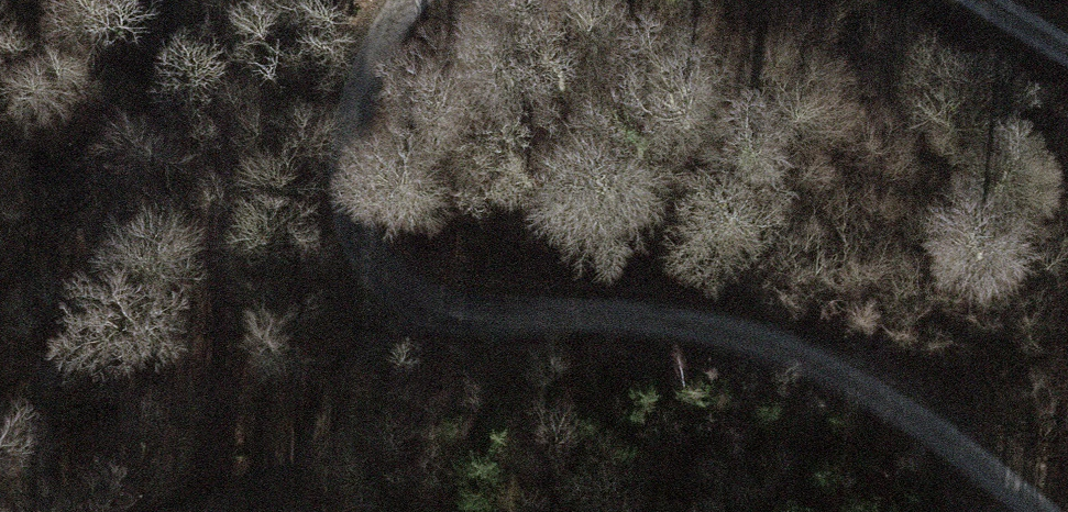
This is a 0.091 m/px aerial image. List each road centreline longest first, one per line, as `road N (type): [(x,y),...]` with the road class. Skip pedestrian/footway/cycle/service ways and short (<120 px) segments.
road 1 (track): [(1032,511),(918,419),(781,350),(684,326),(409,301)]
road 2 (track): [(183,0),(181,126),(76,307),(49,439),(47,488),(57,511)]
road 3 (track): [(409,301),(369,261),(346,204),(345,160),(355,108),(389,25),(411,0)]
road 4 (track): [(198,511),(270,474),(409,301)]

